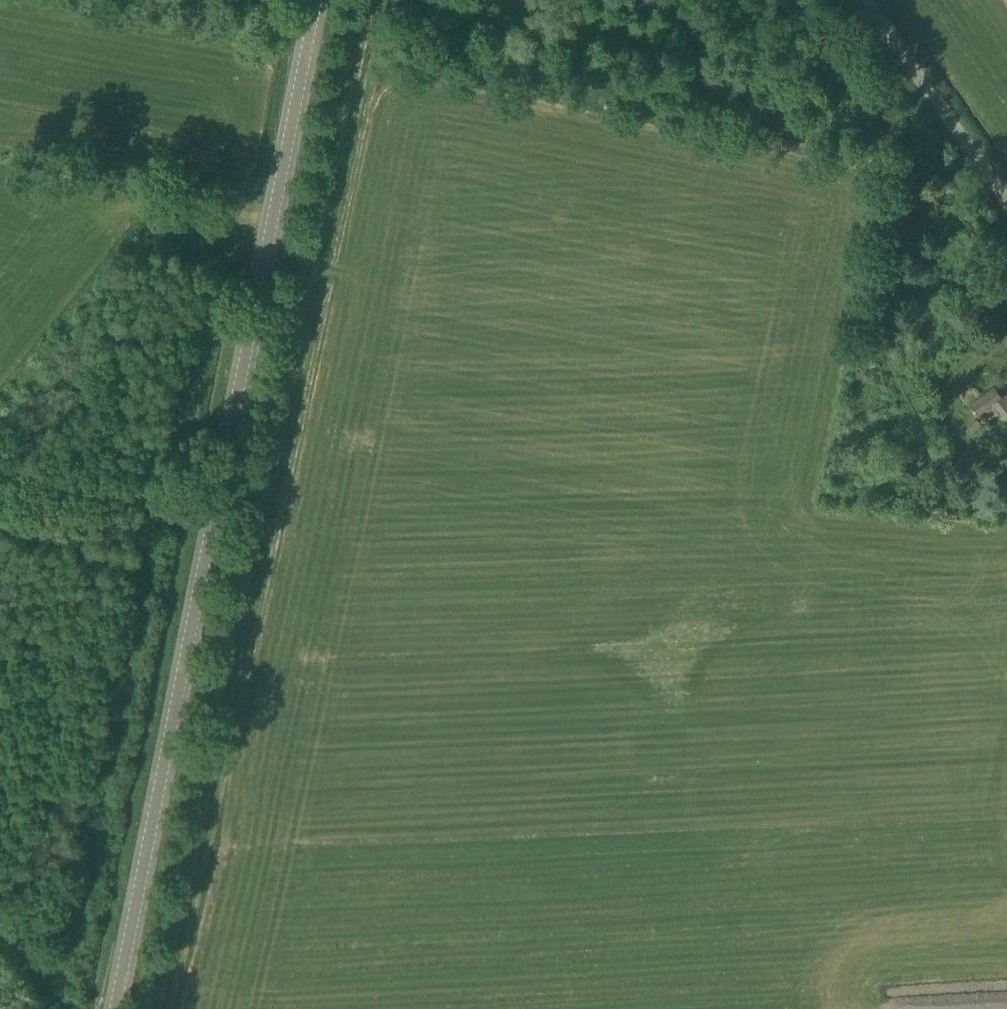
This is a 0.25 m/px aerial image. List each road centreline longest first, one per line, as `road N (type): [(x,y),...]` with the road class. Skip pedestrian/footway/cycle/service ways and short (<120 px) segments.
road 1 (tertiary): [(119,1008),(319,0)]
road 2 (unclassified): [(1006,166),(884,0)]

